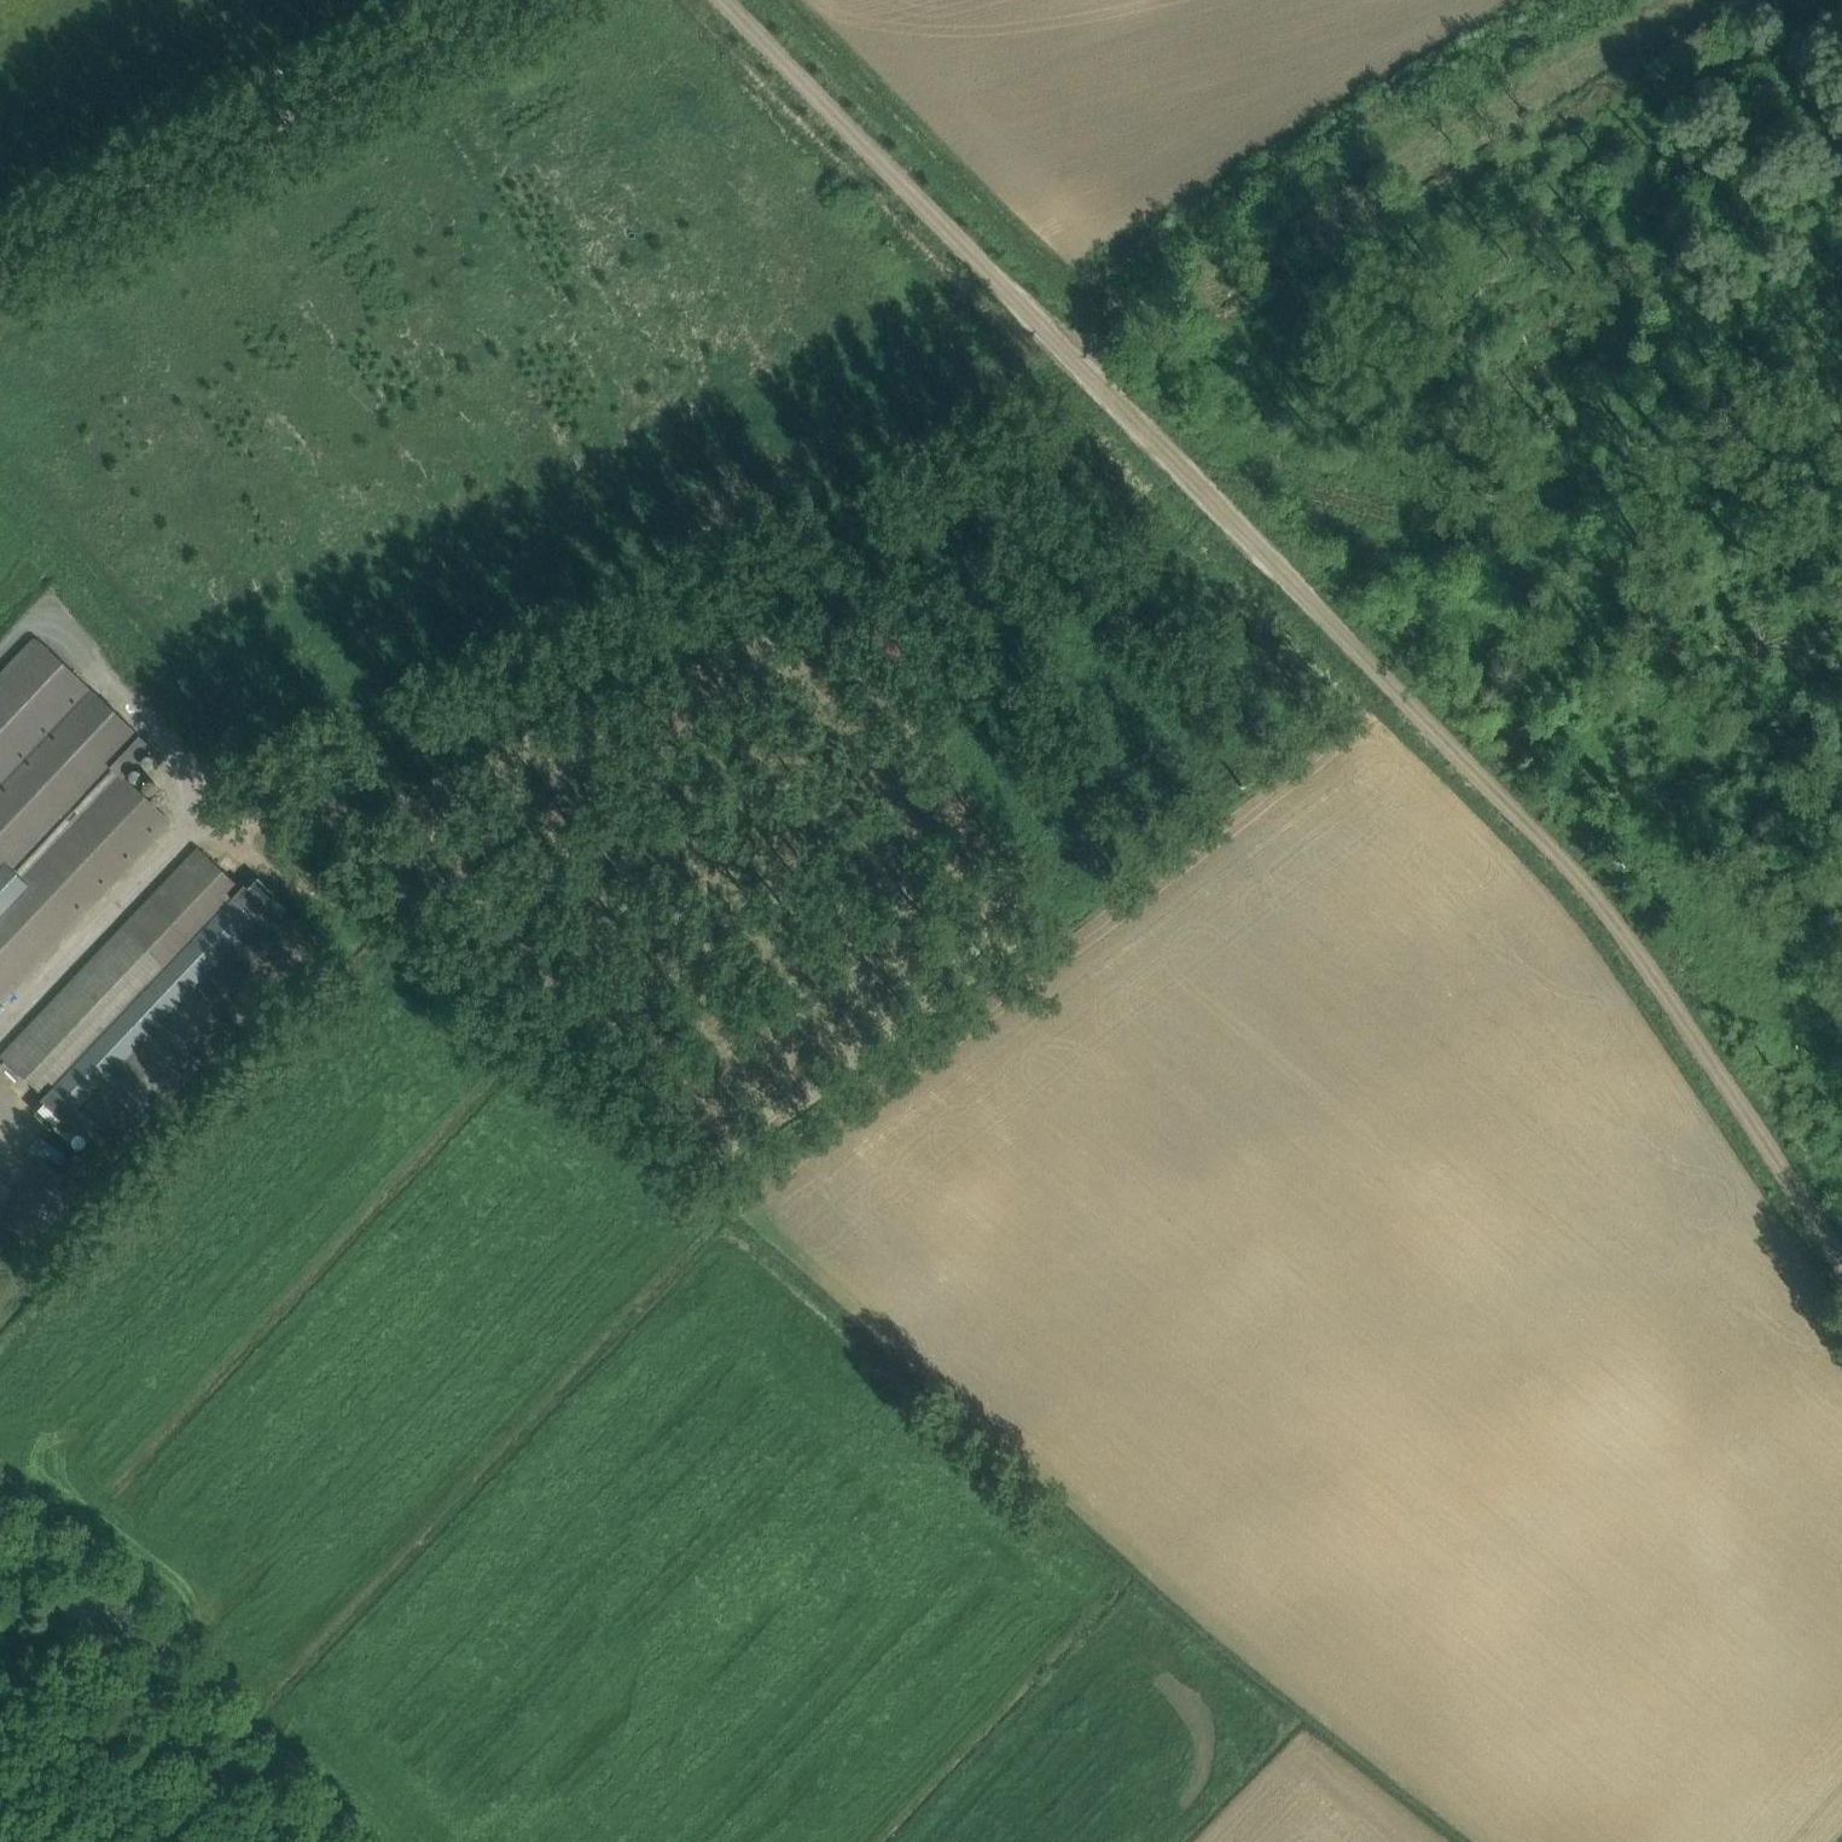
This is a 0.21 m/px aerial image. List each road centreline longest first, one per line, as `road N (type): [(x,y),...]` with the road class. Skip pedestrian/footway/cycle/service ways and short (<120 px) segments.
road 1 (track): [(1841,1256),(1638,936),(1062,337),(719,0)]
road 2 (tertiary): [(320,1841),(138,1625),(0,1511)]

